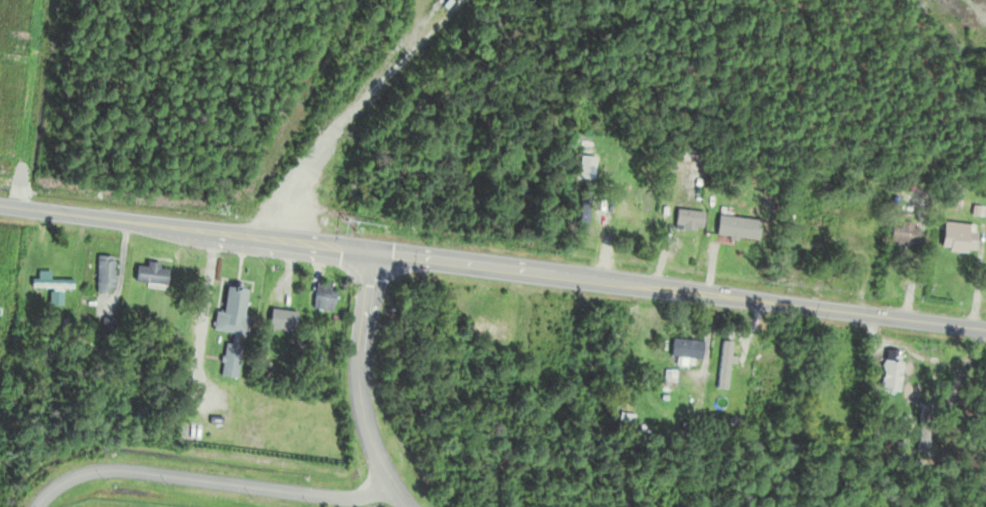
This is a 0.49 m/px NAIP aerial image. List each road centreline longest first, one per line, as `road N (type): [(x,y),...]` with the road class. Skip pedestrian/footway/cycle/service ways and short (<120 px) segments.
road 1 (secondary): [(0,205),(985,330)]

